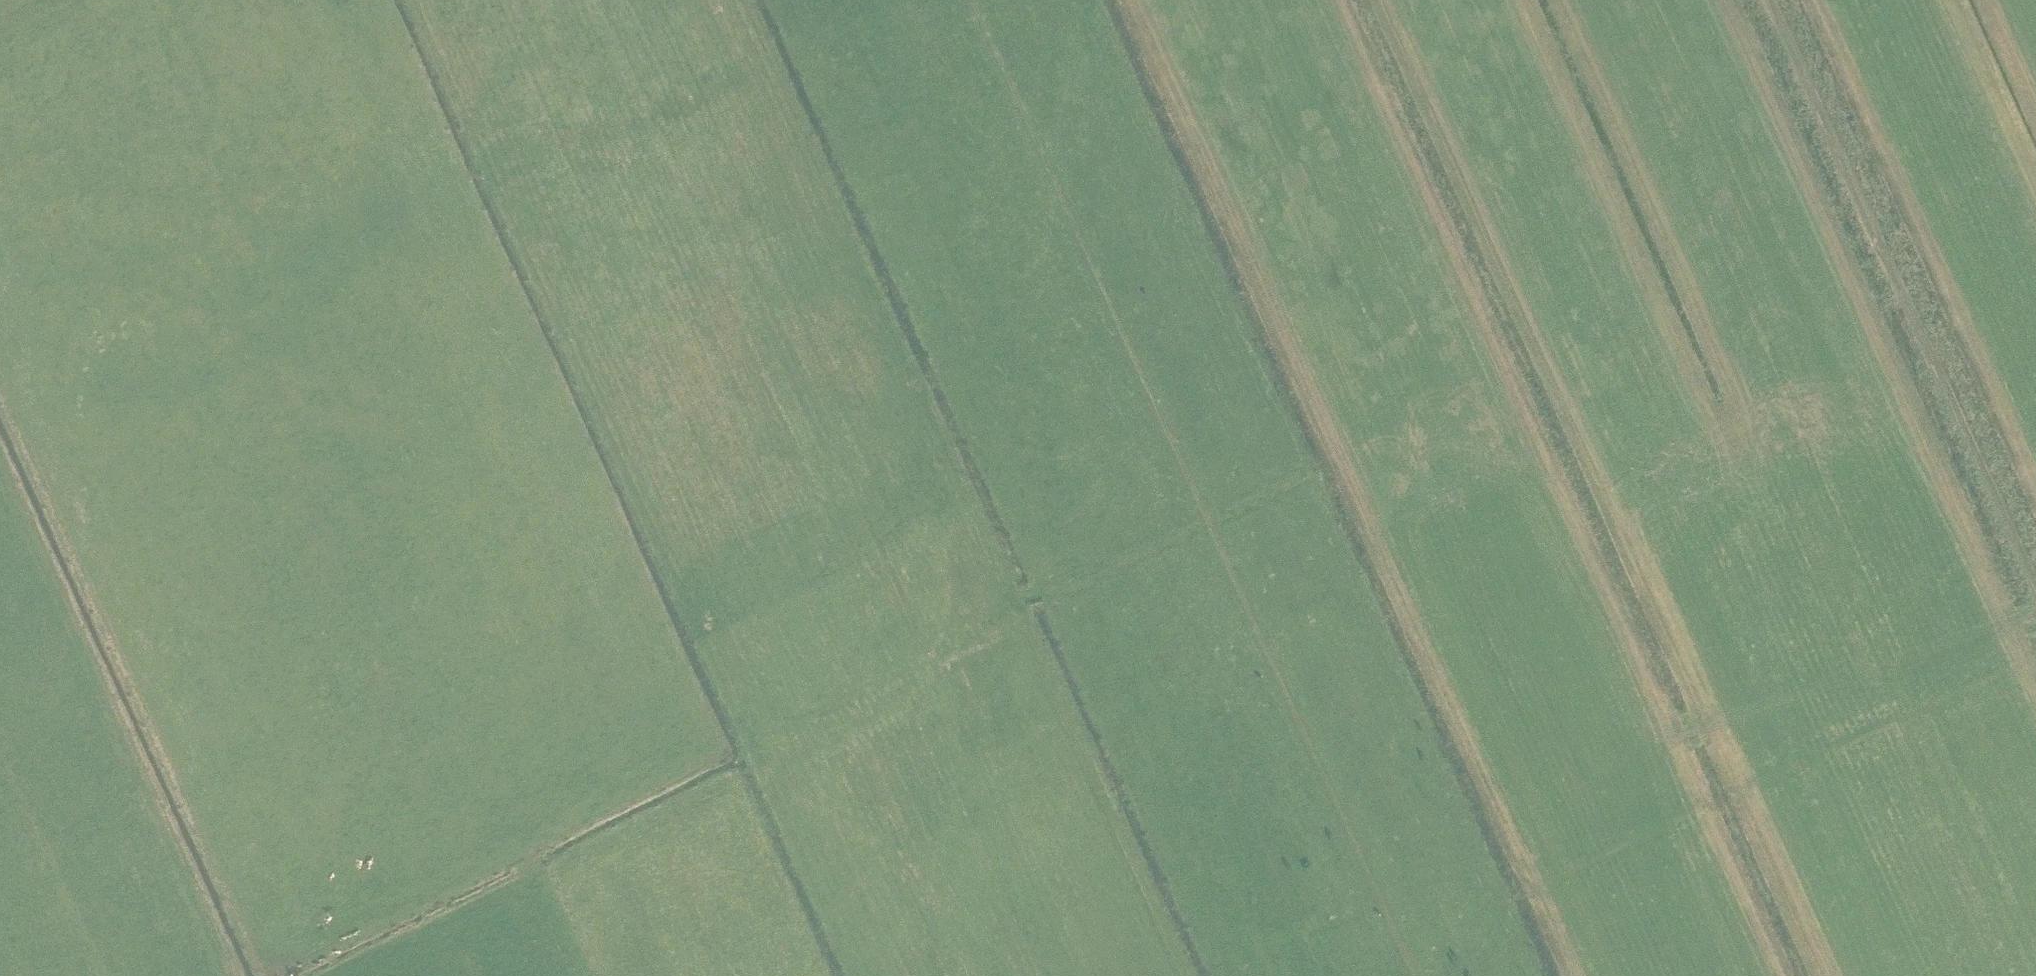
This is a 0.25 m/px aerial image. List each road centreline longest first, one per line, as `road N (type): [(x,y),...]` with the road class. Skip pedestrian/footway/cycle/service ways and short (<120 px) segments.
road 1 (track): [(1771,0),(2035,584)]

